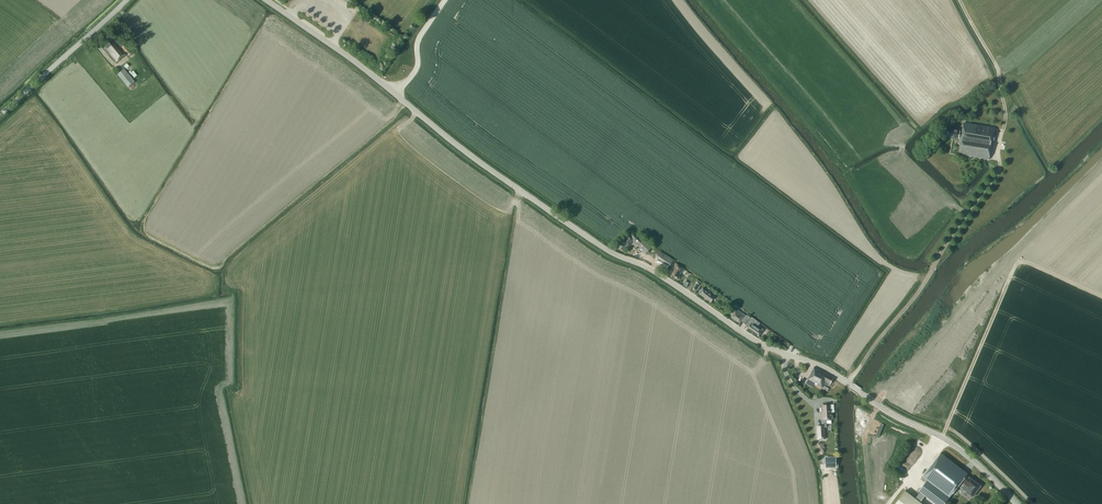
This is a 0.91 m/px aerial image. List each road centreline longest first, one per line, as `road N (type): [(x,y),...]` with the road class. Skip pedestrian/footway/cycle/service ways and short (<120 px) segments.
road 1 (tertiary): [(1017,503),(943,437),(827,369),(756,339),(649,267),(598,244),(266,0)]
road 2 (tertiary): [(0,114),(127,0)]
road 3 (track): [(1003,129),(998,72),(959,0)]

